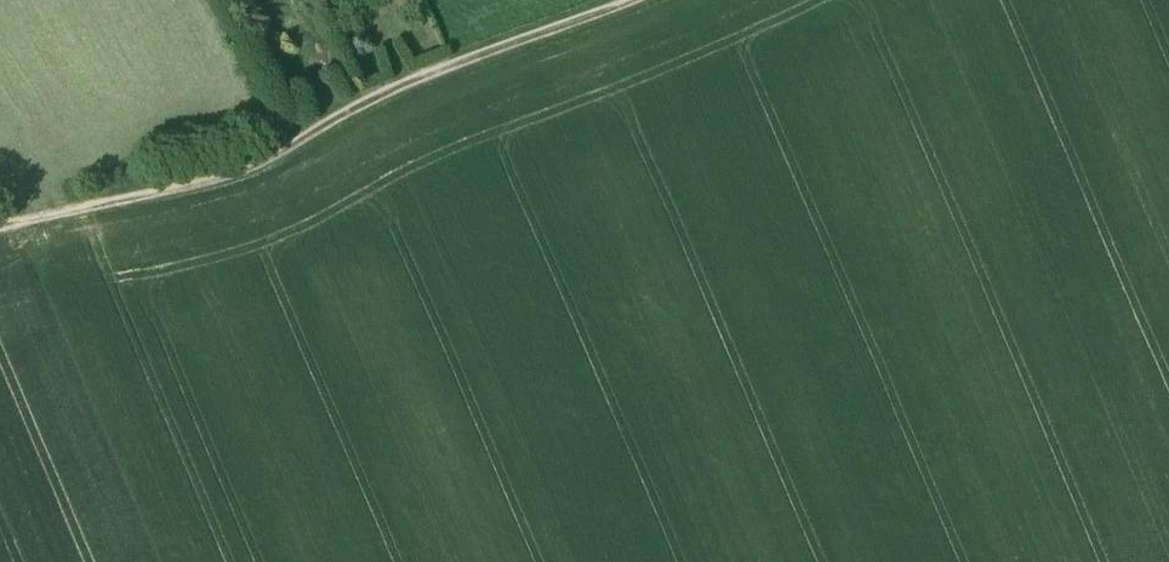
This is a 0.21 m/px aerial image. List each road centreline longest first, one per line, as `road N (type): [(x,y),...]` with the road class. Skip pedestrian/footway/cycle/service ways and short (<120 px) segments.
road 1 (track): [(636,0),(409,83),(267,158),(179,188),(0,225)]

